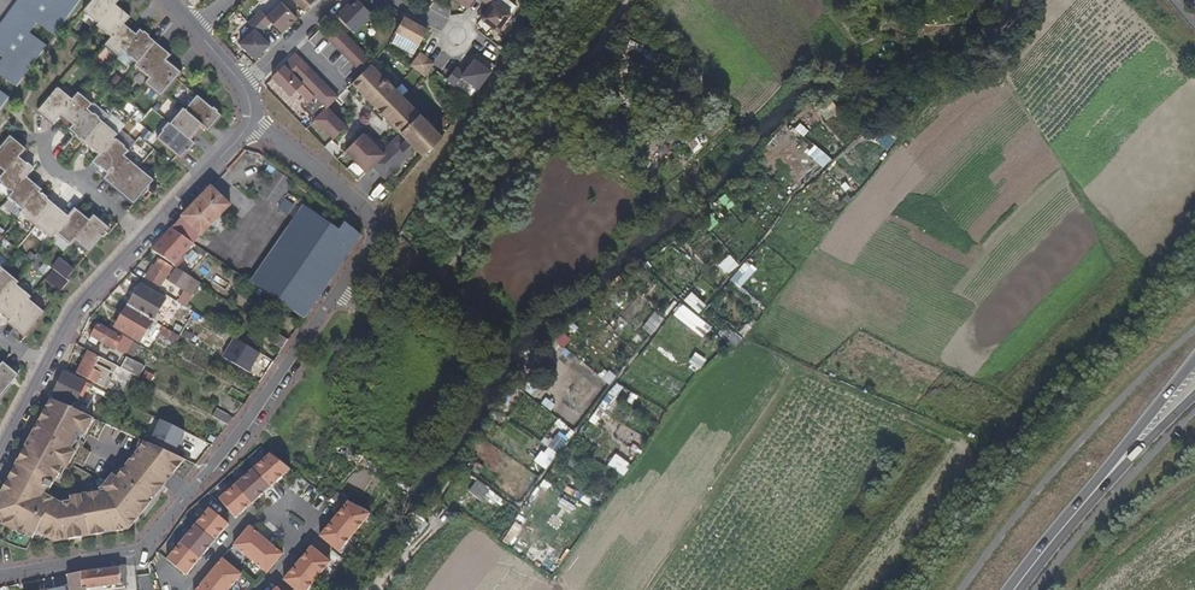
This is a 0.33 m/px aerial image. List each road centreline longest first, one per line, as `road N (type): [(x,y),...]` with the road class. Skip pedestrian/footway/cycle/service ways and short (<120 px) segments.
road 1 (residential): [(252,120),(372,213),(375,235),(285,368),(146,547),(0,574)]
road 2 (track): [(335,294),(370,306),(440,293),(463,271),(497,206),(633,0)]
road 3 (residential): [(0,455),(78,318),(252,120)]
road 4 (primary): [(1016,589),(1107,476)]
road 5 (primary): [(1194,362),(1107,476)]
road 6 (residential): [(242,85),(331,0)]

